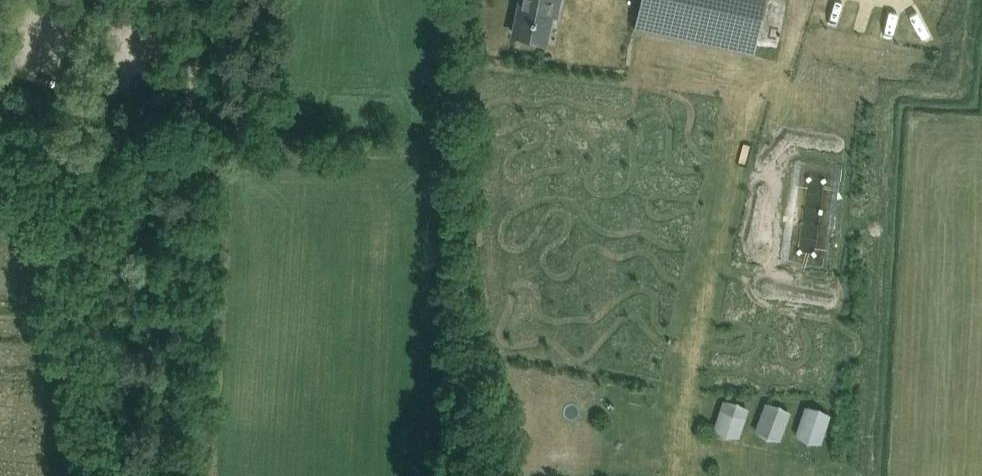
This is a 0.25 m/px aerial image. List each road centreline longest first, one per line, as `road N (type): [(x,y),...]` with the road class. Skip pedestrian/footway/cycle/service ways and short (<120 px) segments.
road 1 (track): [(0,111),(46,124),(120,121),(195,132),(154,475)]
road 2 (track): [(210,0),(195,132)]

